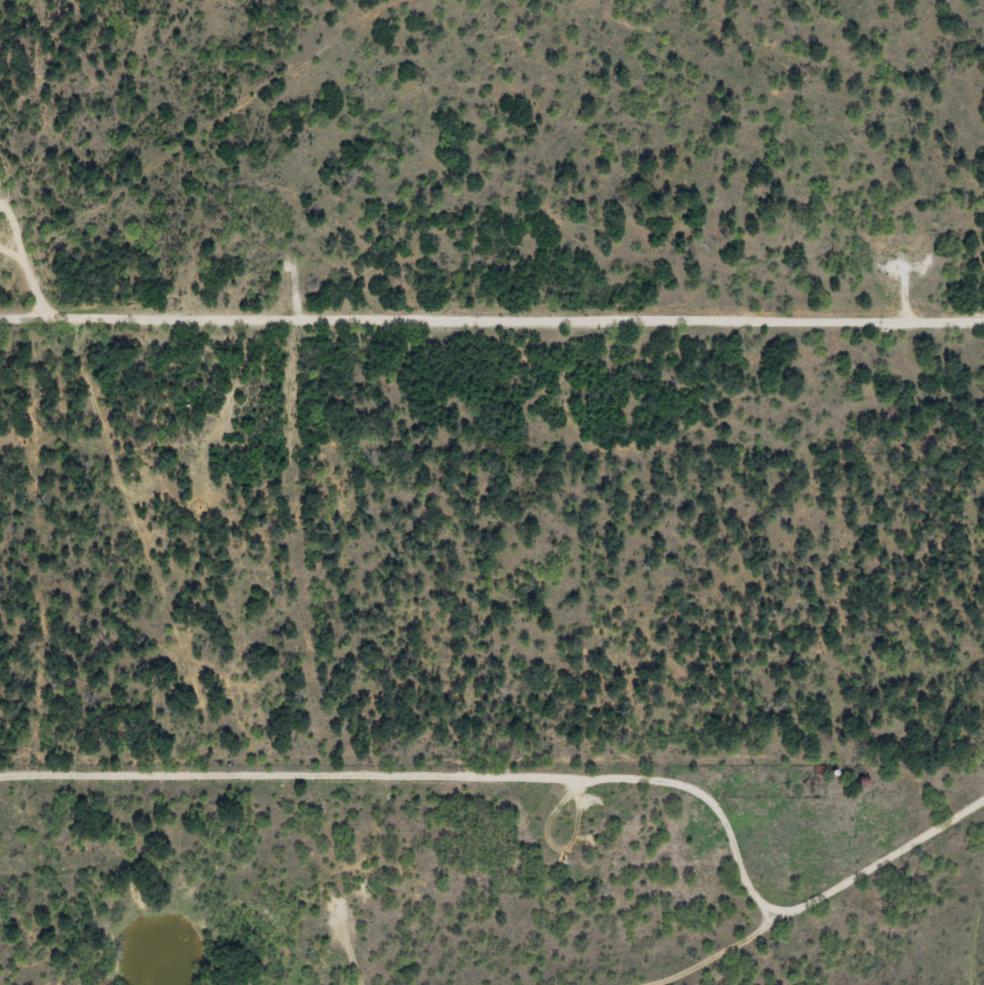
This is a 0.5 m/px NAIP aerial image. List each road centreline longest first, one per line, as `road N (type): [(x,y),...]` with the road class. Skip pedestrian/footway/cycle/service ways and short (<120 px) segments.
road 1 (residential): [(983,335),(0,315)]
road 2 (residential): [(588,984),(743,963),(983,823)]

